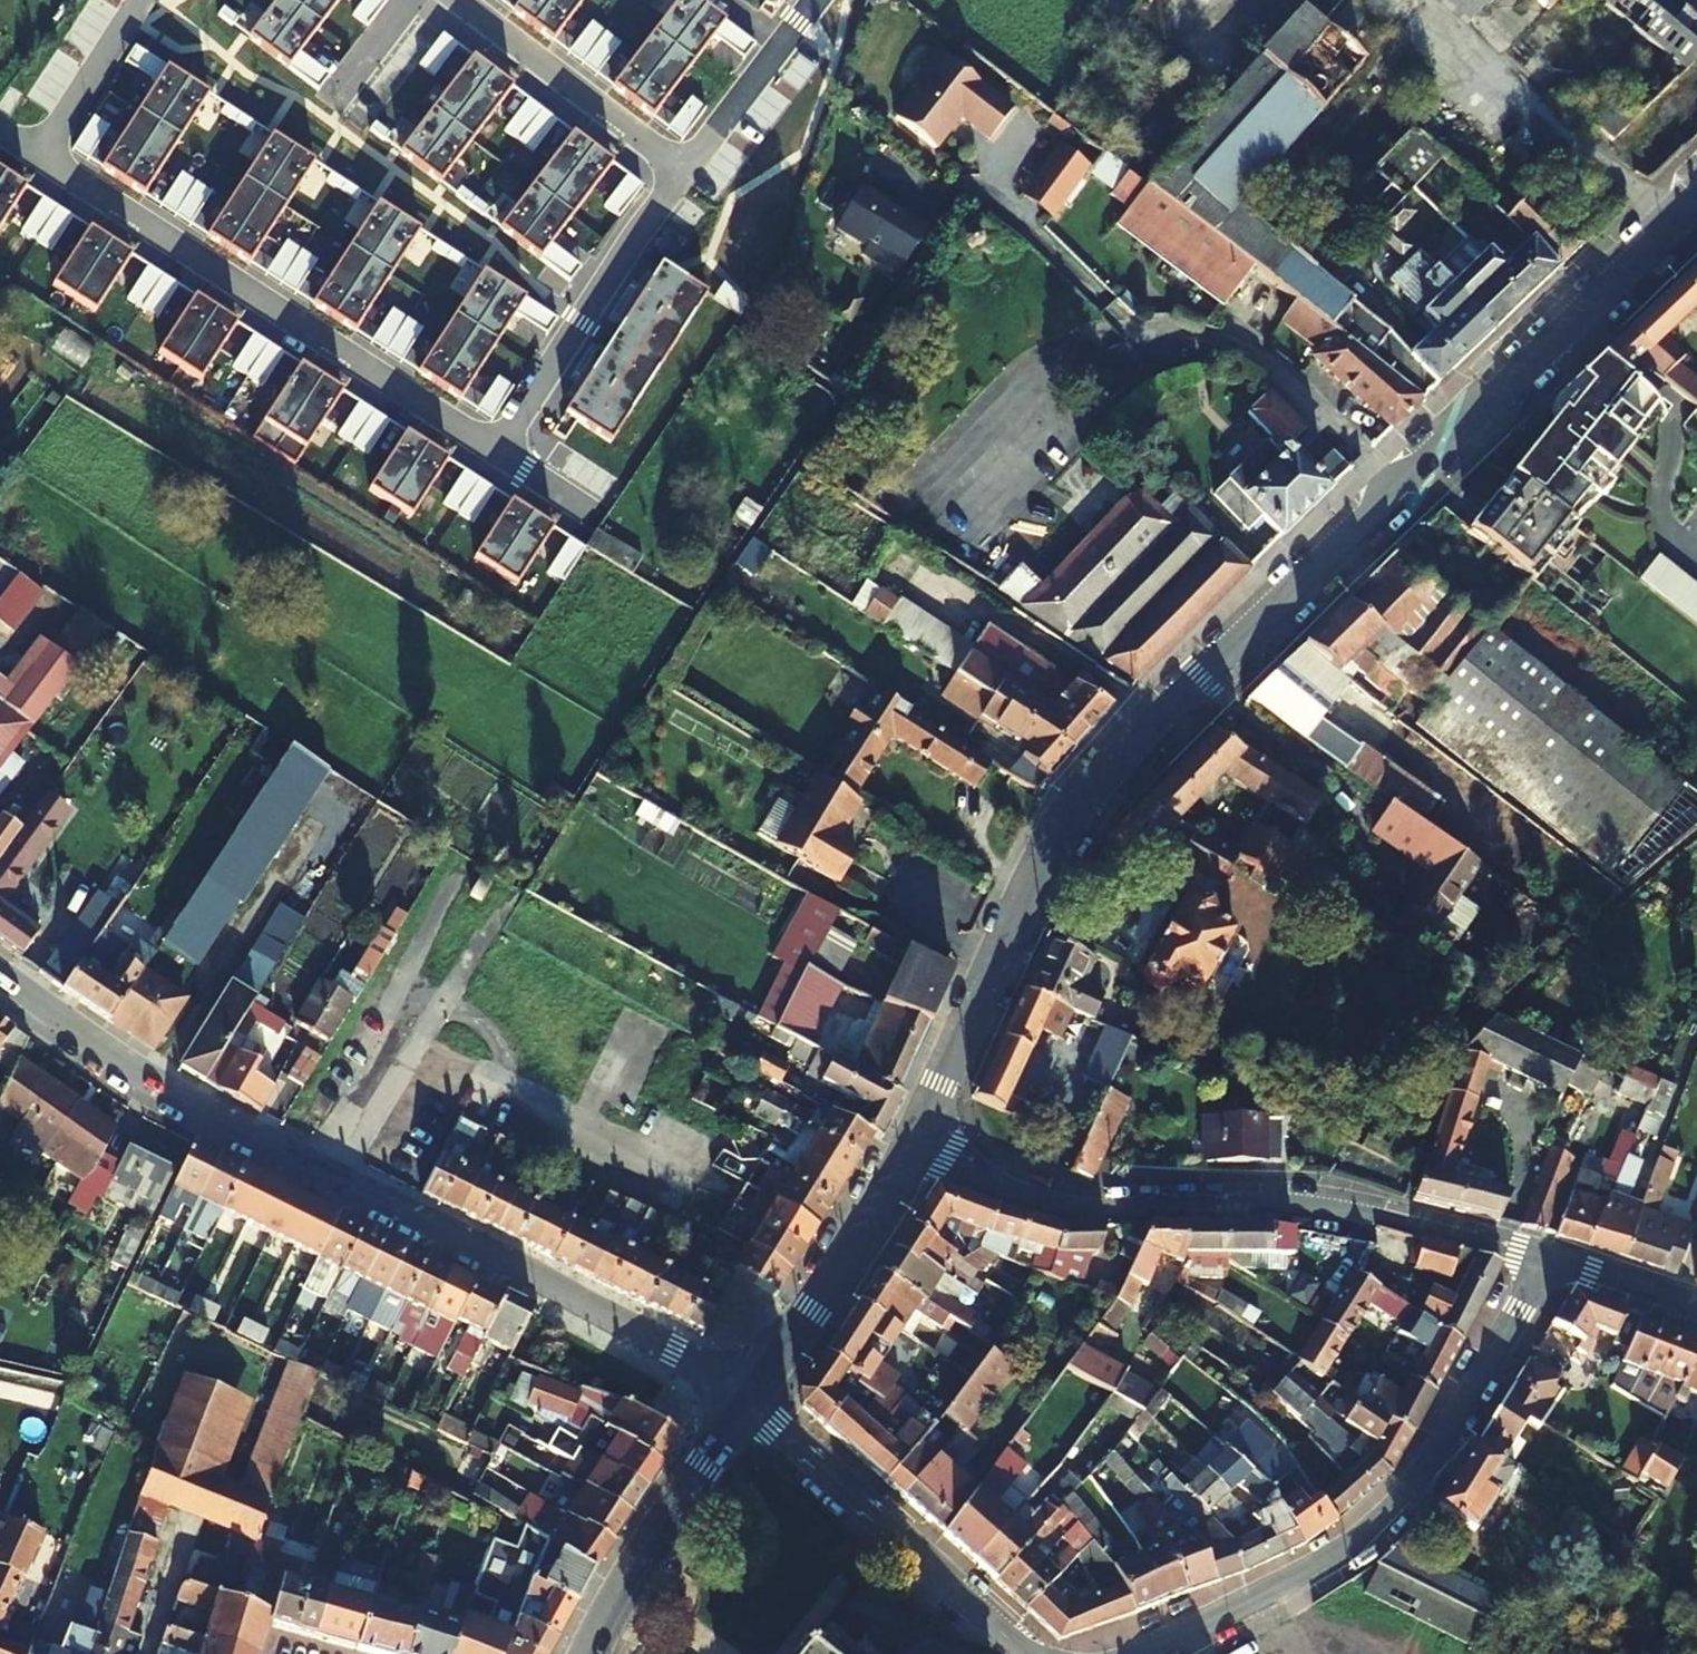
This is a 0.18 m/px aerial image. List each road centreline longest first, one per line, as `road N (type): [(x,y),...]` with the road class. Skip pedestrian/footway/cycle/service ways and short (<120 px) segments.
road 1 (tertiary): [(914,1147),(1048,858),(1100,777),(1696,201)]
road 2 (residential): [(690,178),(508,447),(41,155)]
road 3 (tertiary): [(750,1399),(693,1360),(174,1093),(0,974)]
road 4 (tertiary): [(914,1147),(1070,1206),(1318,1207),(1549,1260)]
road 5 (tertiary): [(1549,1260),(1439,1442),(1377,1519),(1326,1559),(1137,1653)]
road 6 (tertiary): [(1016,1645),(750,1399)]
road 7 (tertiary): [(587,1653),(658,1529),(750,1399)]
road 8 (tertiary): [(750,1399),(816,1310),(914,1147)]
road 9 (residential): [(452,0),(690,178)]
road 10 (residential): [(811,0),(690,178)]
road 11 (residential): [(147,0),(41,155)]
road 12 (tertiary): [(1549,1260),(1696,1314)]

